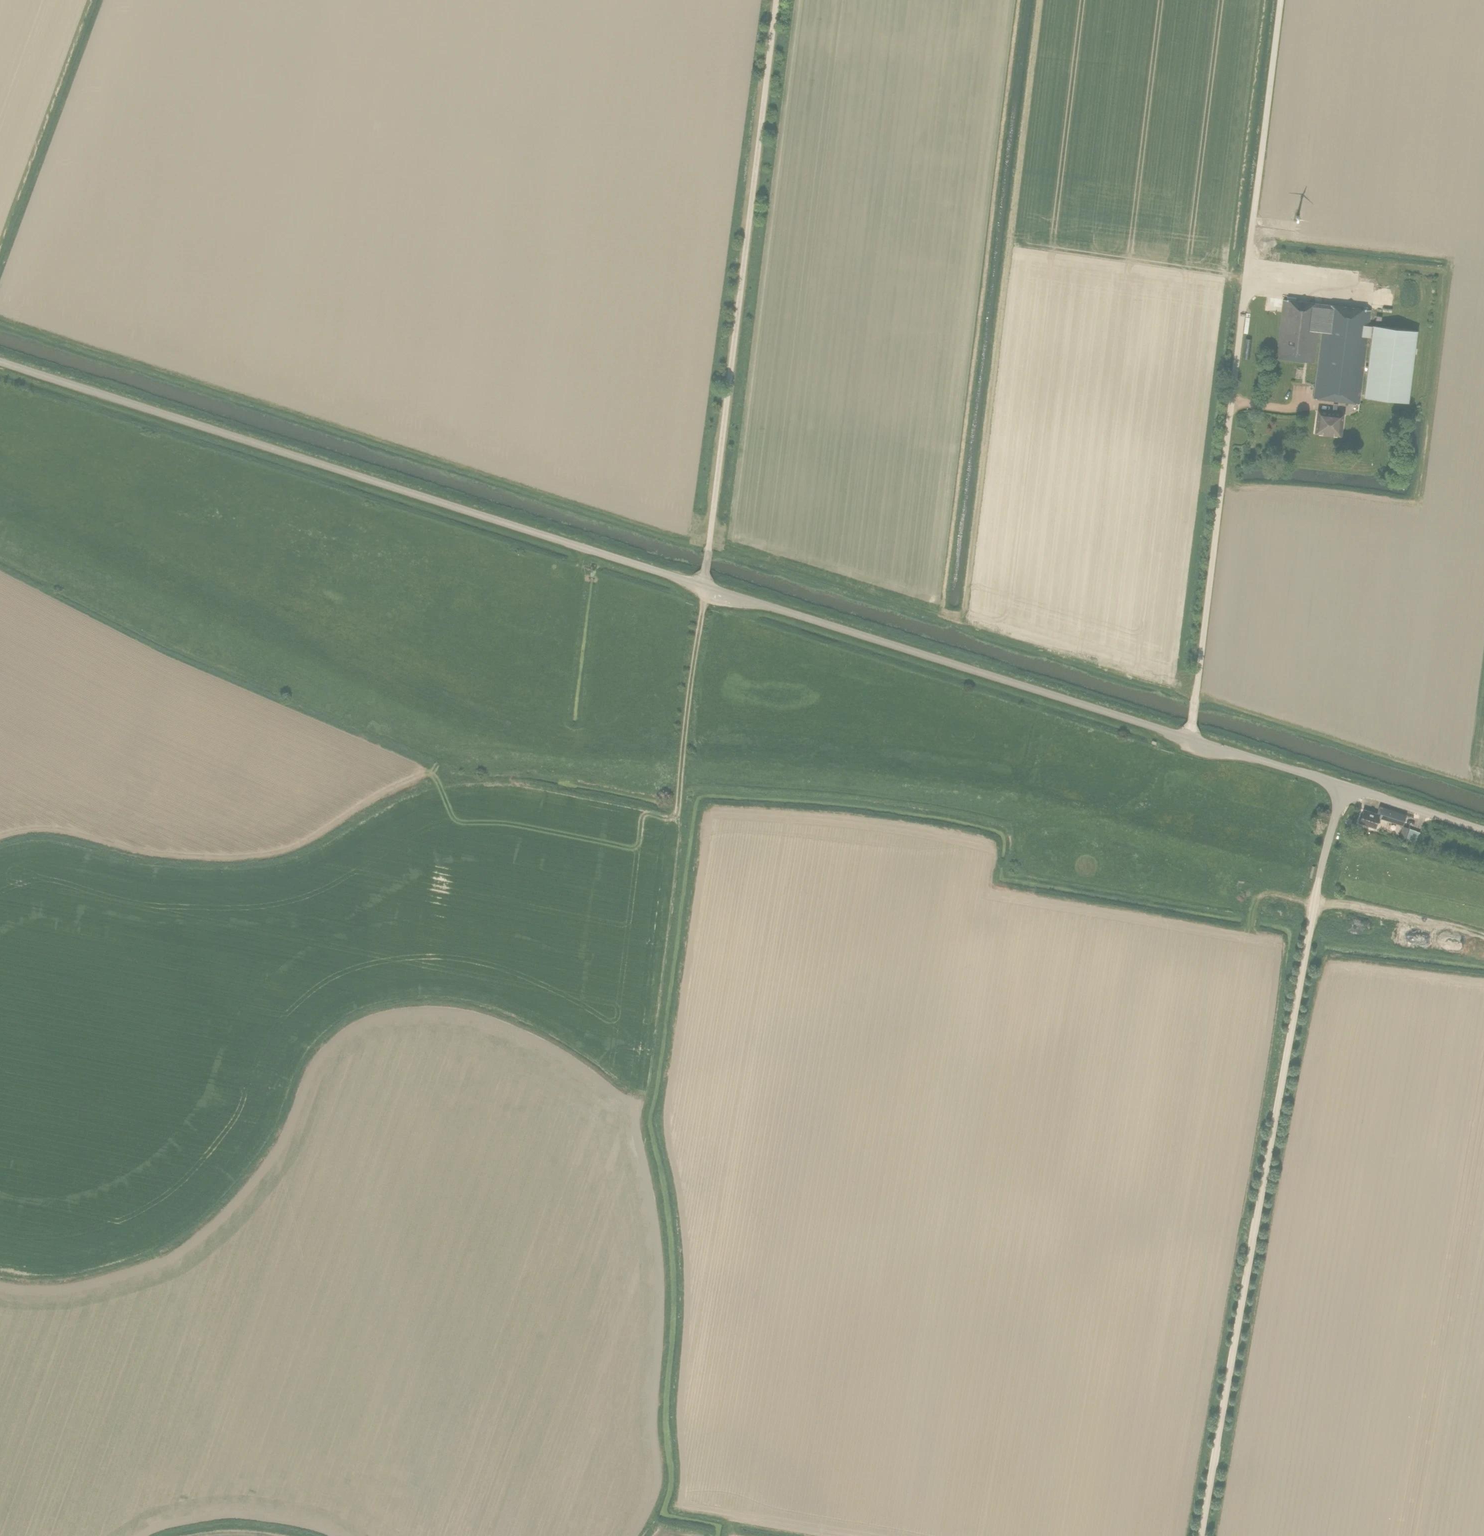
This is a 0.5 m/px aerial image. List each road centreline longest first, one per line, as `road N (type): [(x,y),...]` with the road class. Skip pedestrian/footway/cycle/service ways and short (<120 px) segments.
road 1 (unclassified): [(1190,738),(0,363)]
road 2 (unclassified): [(1201,1535),(1342,785)]
road 3 (track): [(677,816),(702,585)]
road 4 (unclassified): [(1342,785),(1190,738)]
road 5 (unclassified): [(1483,830),(1342,785)]

